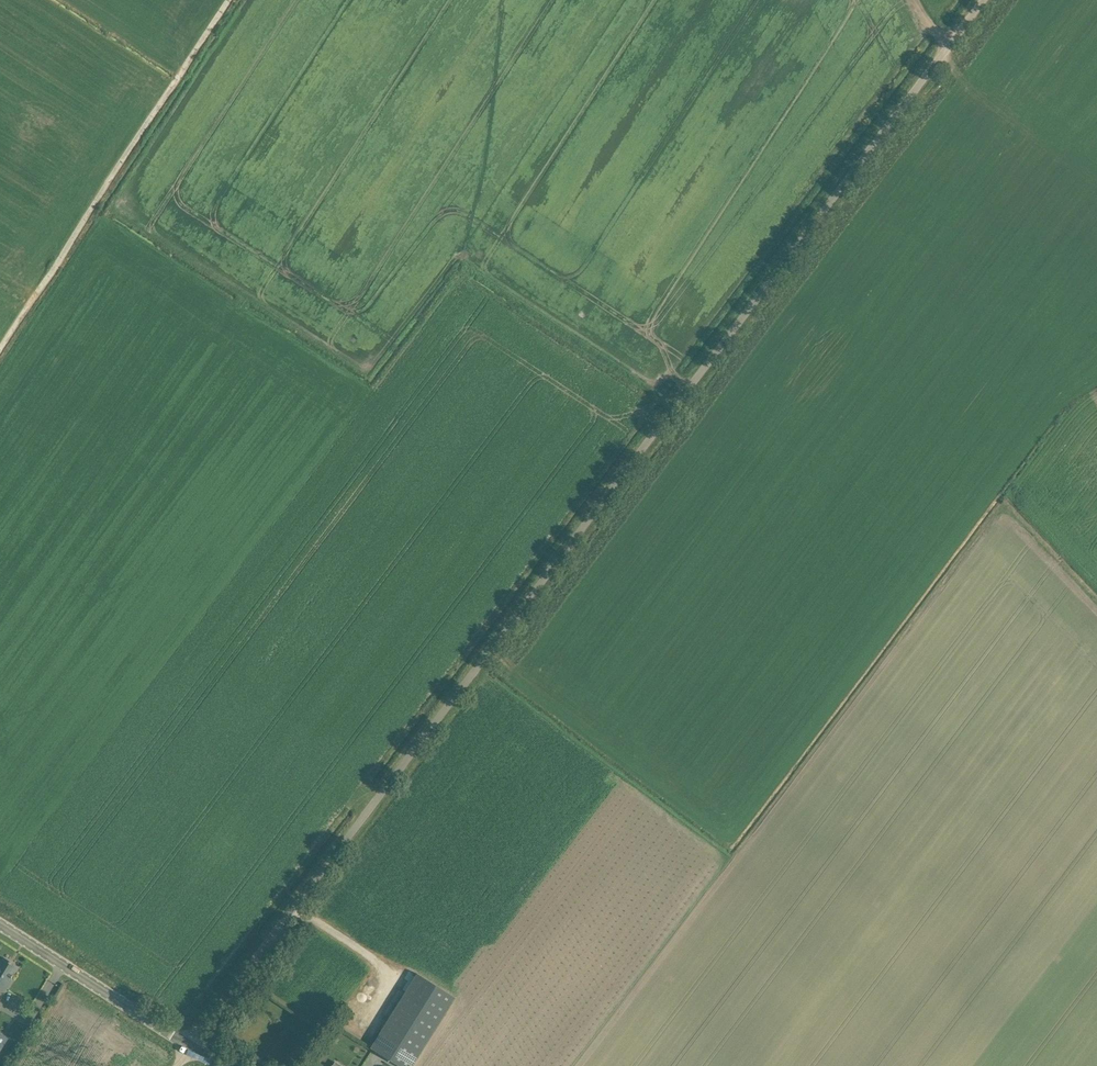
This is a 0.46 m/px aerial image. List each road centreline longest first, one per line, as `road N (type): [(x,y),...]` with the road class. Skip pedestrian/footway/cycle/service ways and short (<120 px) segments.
road 1 (unclassified): [(192,1046),(228,987),(985,0)]
road 2 (track): [(0,351),(228,0)]
road 3 (tertiary): [(192,1046),(0,922)]

